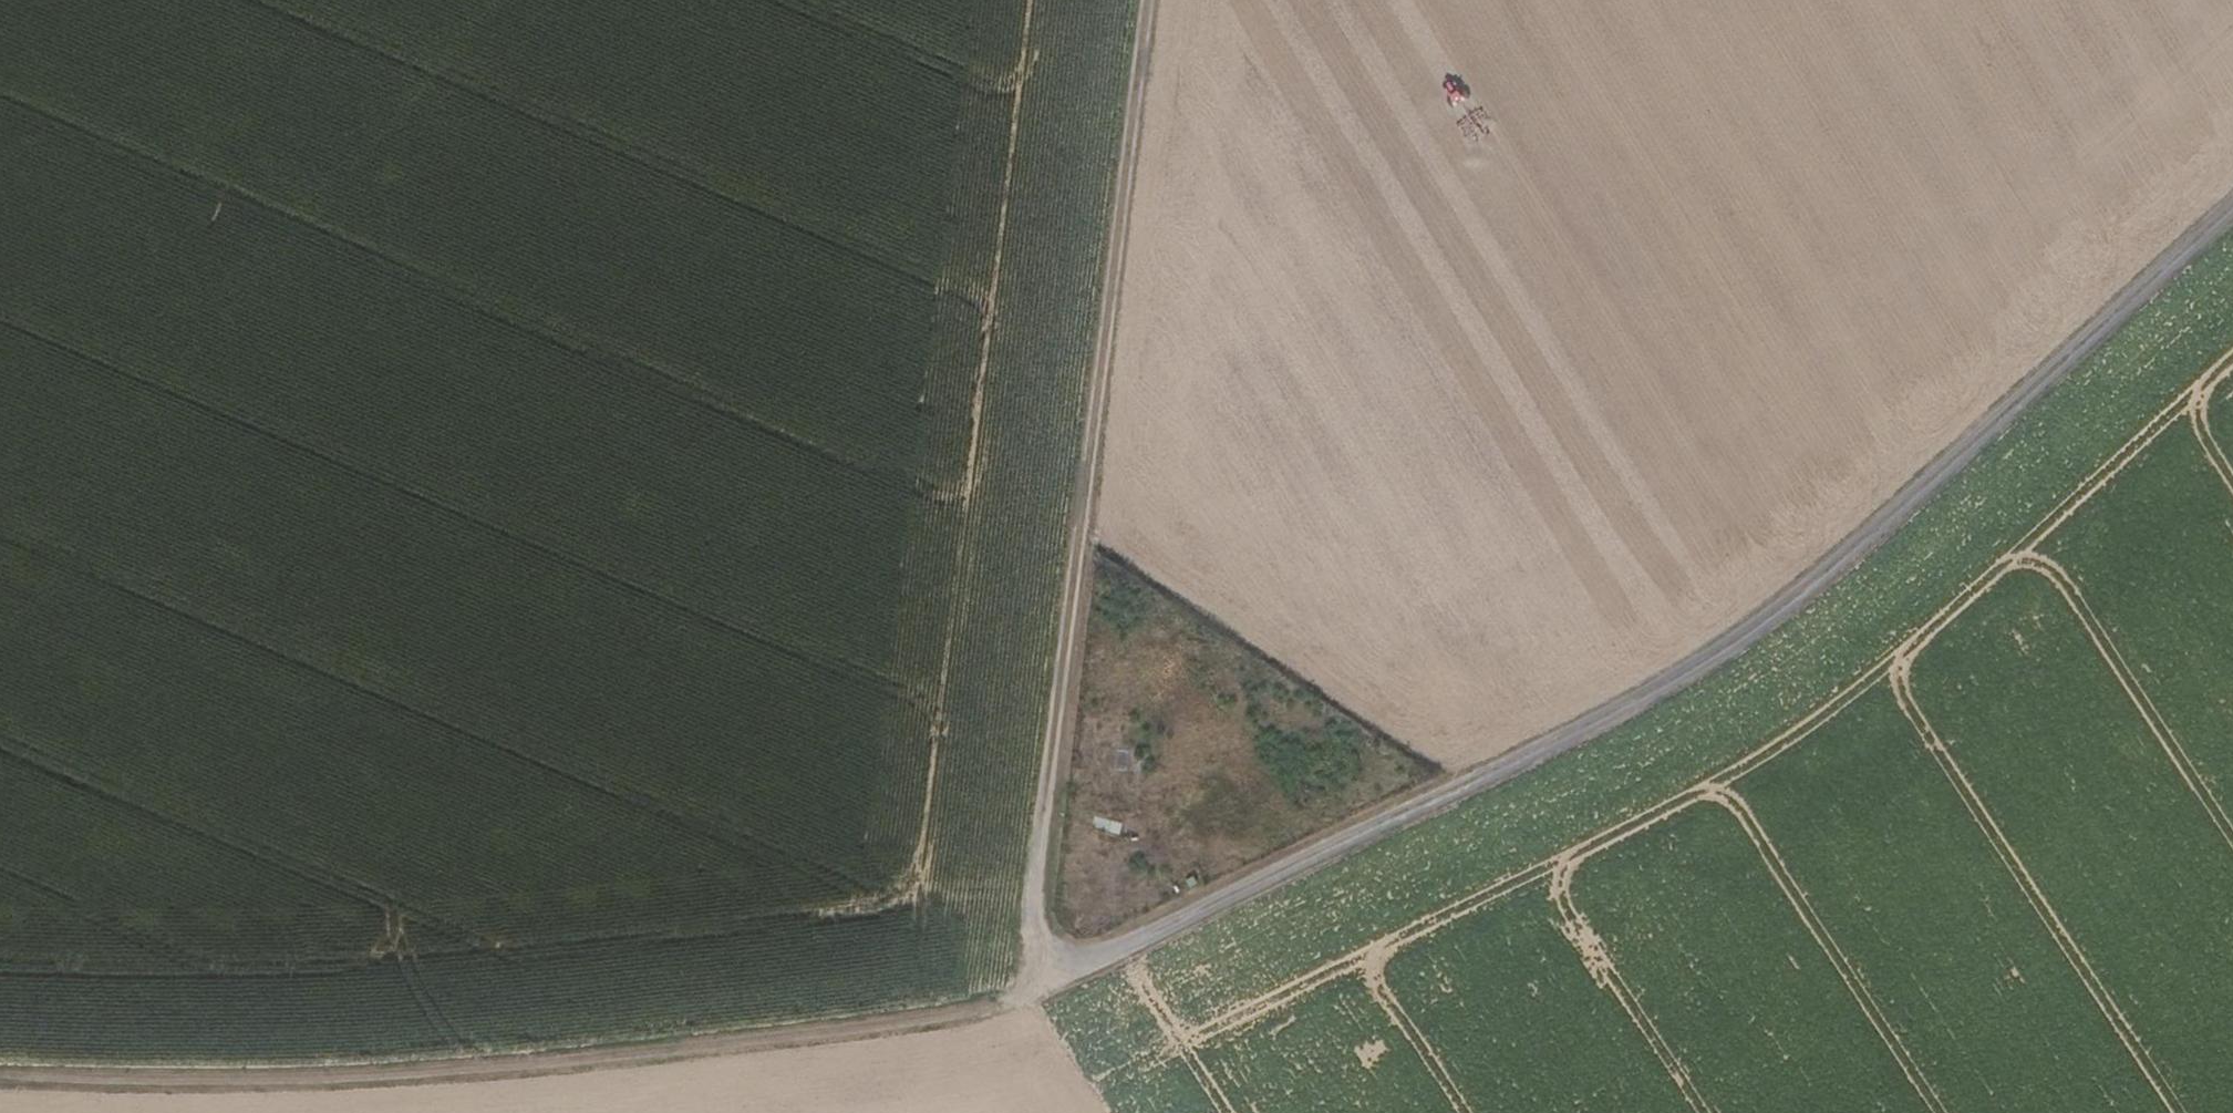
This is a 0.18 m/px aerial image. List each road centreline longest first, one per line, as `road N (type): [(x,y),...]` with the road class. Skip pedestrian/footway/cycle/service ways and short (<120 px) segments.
road 1 (track): [(1030,983),(1693,661),(1803,581),(2232,196)]
road 2 (track): [(0,1076),(398,1074),(801,1035),(1030,983)]
road 3 (track): [(1138,0),(1025,849),(1030,983)]

